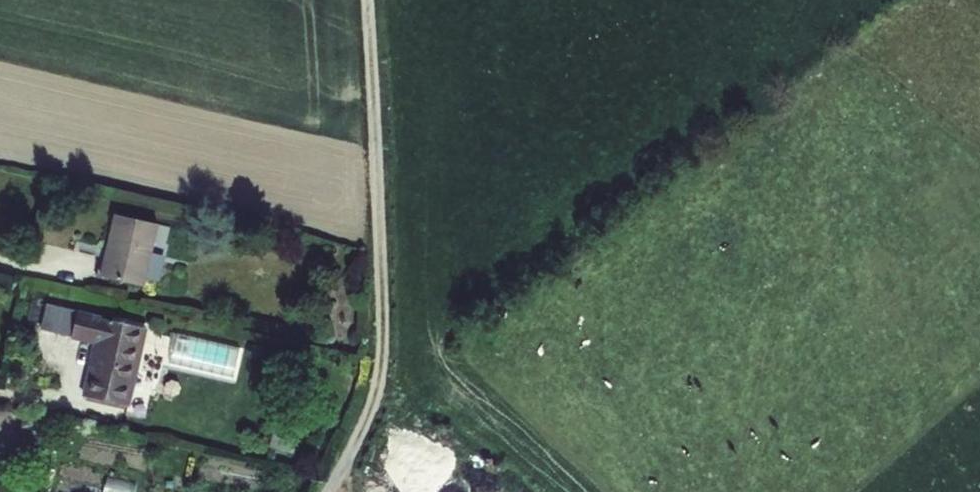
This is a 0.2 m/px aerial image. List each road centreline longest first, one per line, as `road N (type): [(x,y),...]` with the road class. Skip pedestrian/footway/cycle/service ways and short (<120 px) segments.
road 1 (track): [(364,0),(384,335),(376,397),(328,491)]

